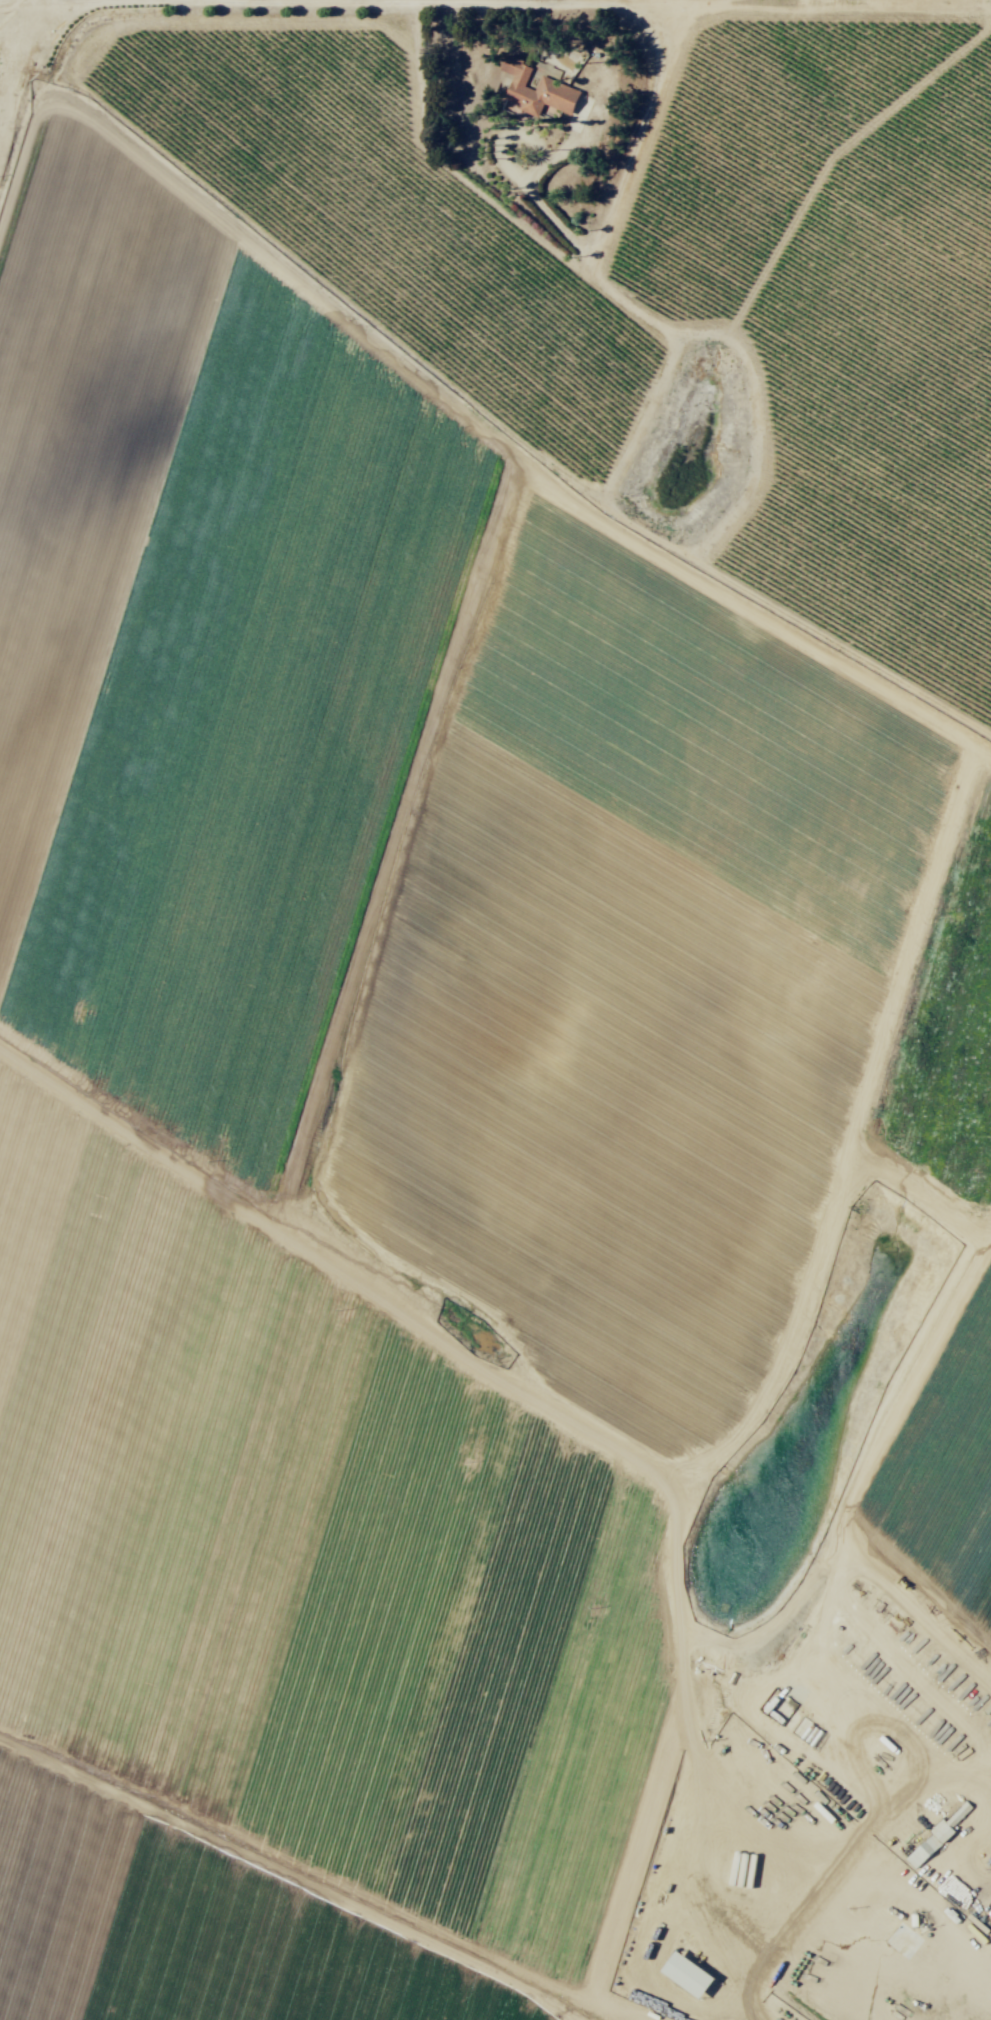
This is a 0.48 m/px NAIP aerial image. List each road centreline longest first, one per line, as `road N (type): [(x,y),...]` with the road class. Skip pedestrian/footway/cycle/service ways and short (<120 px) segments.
road 1 (residential): [(624,2019),(693,1769),(673,1524),(658,1488),(629,1461),(0,1050)]
road 2 (track): [(579,2019),(0,1741)]
road 3 (residential): [(990,1776),(962,1765),(919,1775),(809,1688),(758,1697),(730,1755),(736,1798),(764,1841),(804,1868)]
road 4 (residential): [(804,1868),(912,1886),(938,1881),(963,1862),(990,1817)]
road 5 (residential): [(770,2019),(749,1974),(753,1940),(777,1895),(804,1868)]
road 6 (track): [(749,1974),(729,2004),(705,2018),(645,2012),(623,2019)]

